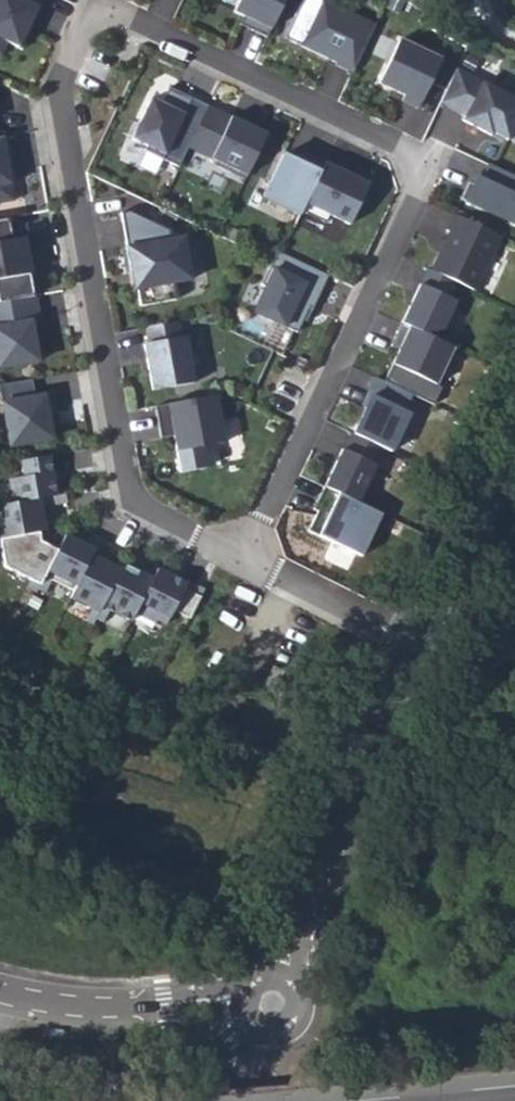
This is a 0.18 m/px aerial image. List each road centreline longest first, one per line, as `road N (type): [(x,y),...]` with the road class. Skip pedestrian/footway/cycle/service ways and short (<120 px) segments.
road 1 (residential): [(248,559),(131,510),(67,157),(72,65),(96,23),(122,25),(403,161),(416,188)]
road 2 (residential): [(416,188),(248,559)]
road 3 (tertiary): [(410,642),(353,760),(276,1005)]
road 4 (residential): [(0,997),(161,1011),(276,1005)]
road 5 (tertiary): [(514,421),(410,642)]
road 6 (residential): [(410,642),(248,559)]

